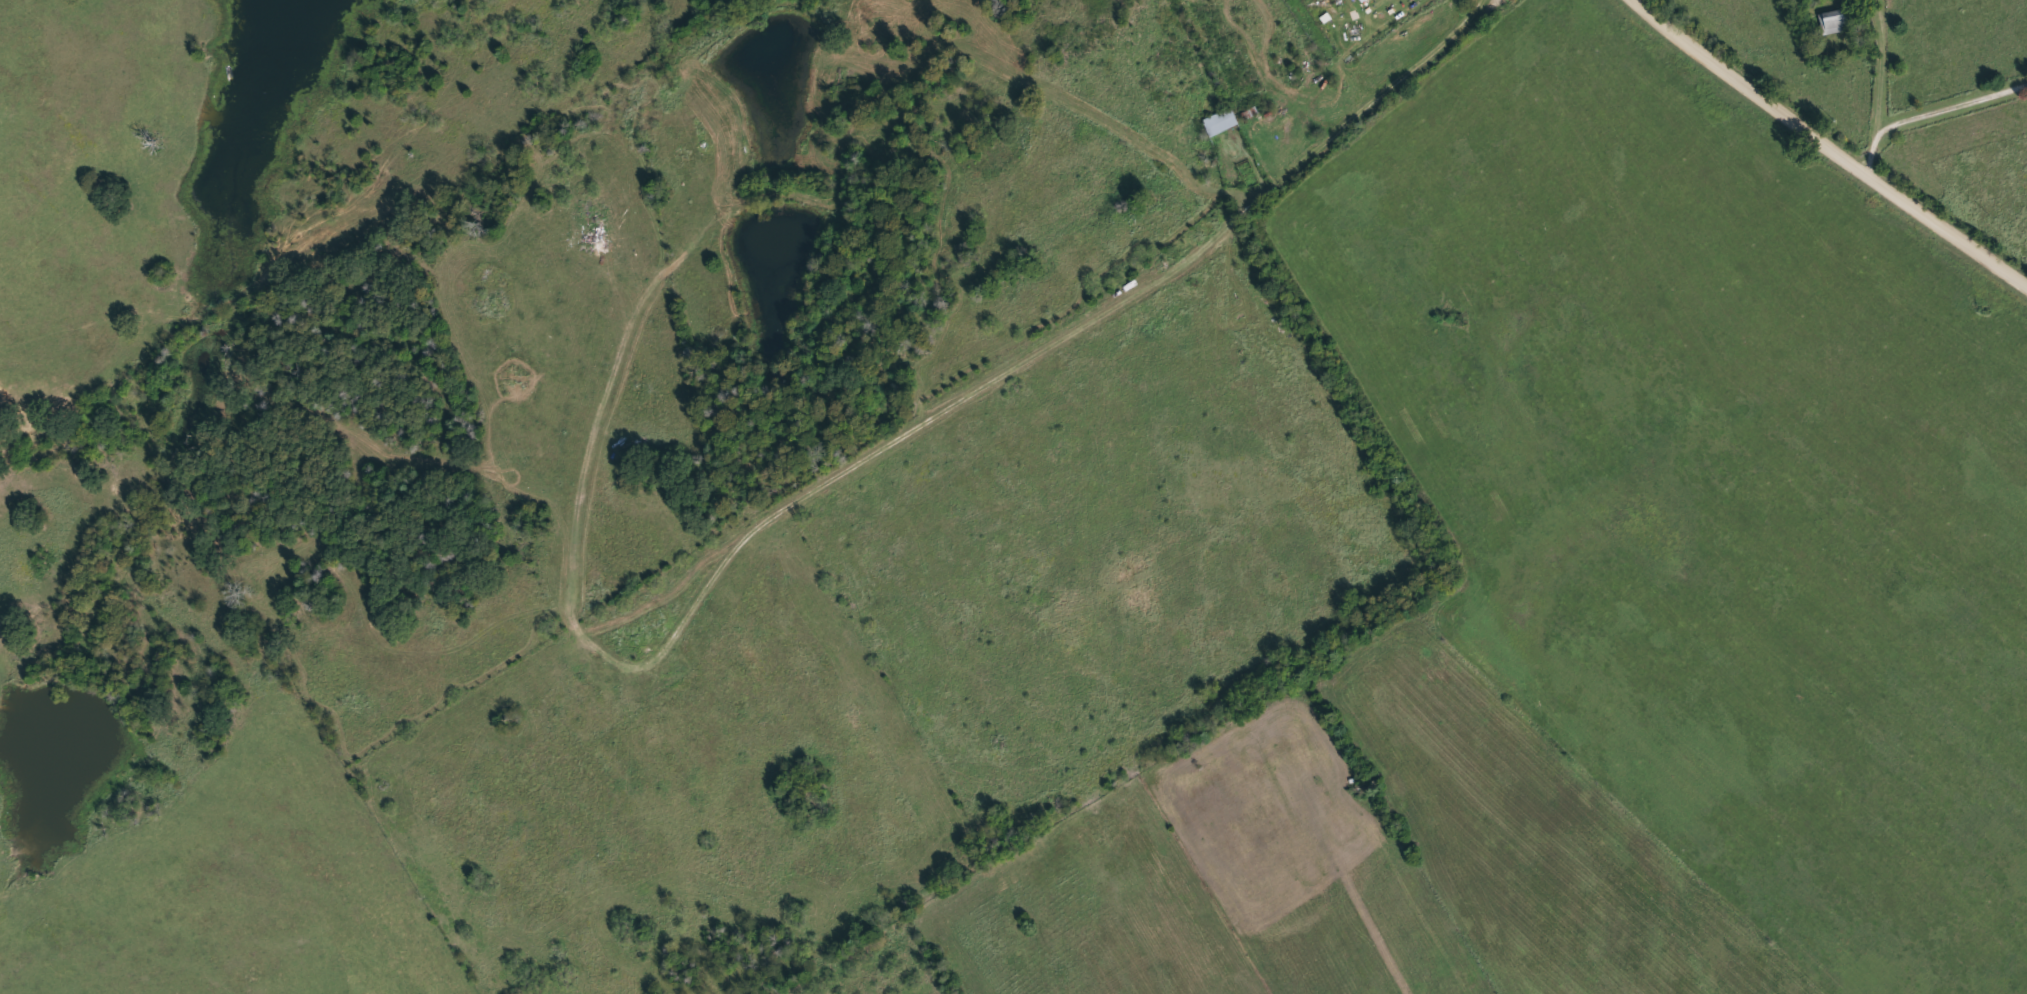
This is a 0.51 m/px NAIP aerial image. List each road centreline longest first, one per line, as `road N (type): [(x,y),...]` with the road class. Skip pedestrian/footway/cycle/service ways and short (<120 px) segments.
road 1 (residential): [(667,645),(747,531),(1182,260),(1407,68),(1471,0)]
road 2 (residential): [(1869,174),(1636,0)]
road 3 (residential): [(2026,285),(1869,174)]
road 4 (residential): [(1874,0),(1883,44),(1869,174)]

